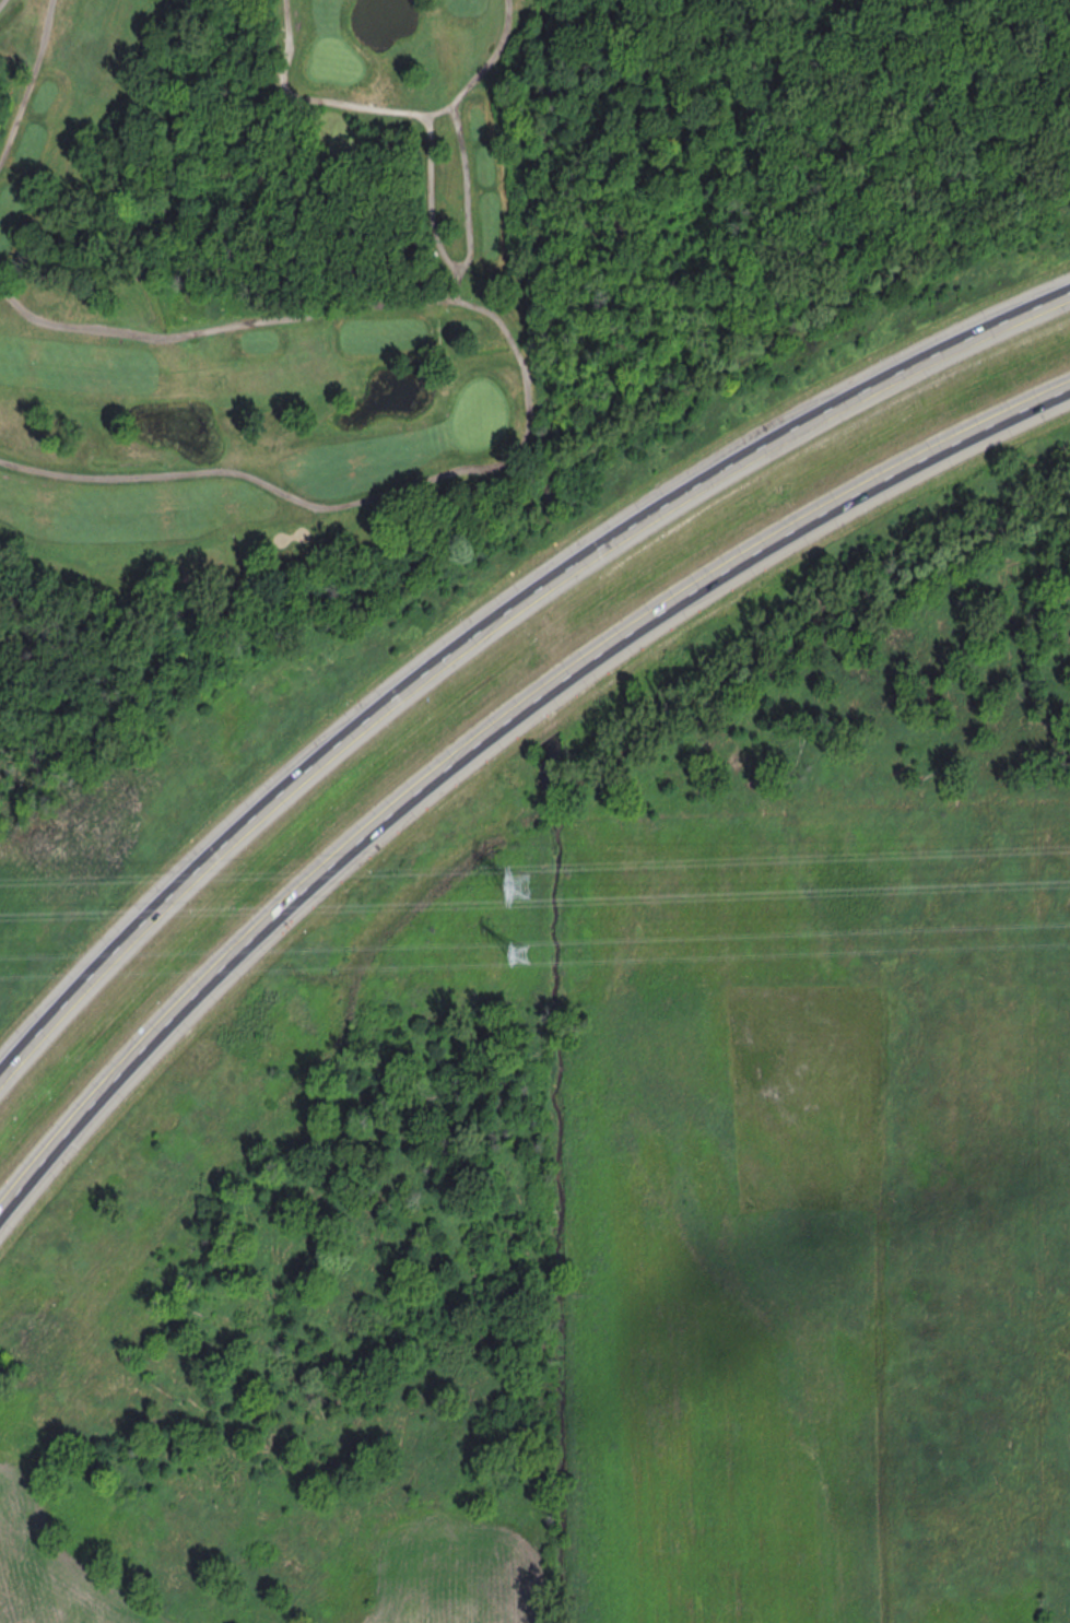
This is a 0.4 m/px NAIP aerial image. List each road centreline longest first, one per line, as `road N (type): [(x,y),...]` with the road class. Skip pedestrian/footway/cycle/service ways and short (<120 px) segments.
road 1 (motorway): [(0,1215),(153,1038),(412,799),(506,726),(704,586),(874,484),(1069,389)]
road 2 (motorway): [(1069,292),(788,433),(466,645),(293,781),(99,969),(0,1084)]

